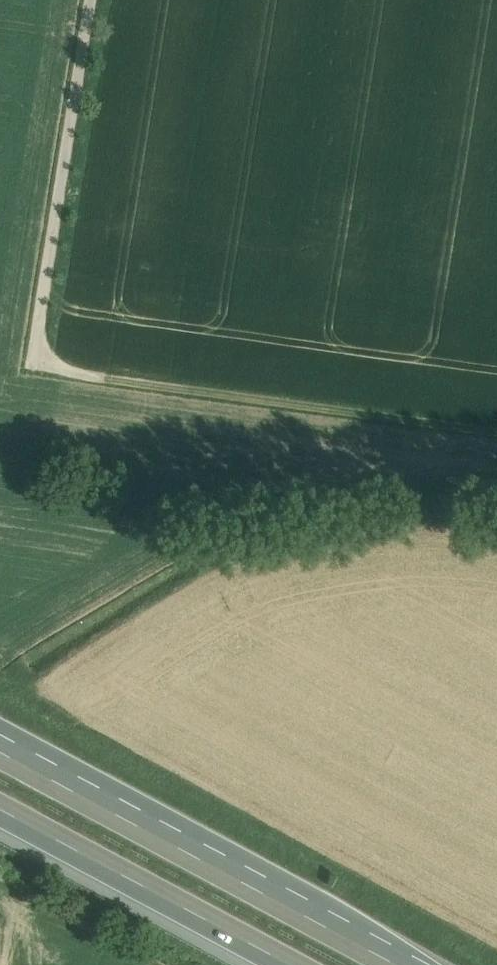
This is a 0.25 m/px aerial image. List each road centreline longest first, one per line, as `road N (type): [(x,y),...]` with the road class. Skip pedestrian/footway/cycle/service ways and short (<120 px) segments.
road 1 (motorway): [(394,964),(0,753)]
road 2 (track): [(92,0),(35,363),(102,378)]
road 3 (track): [(496,426),(102,378)]
road 4 (motorway): [(0,809),(292,964)]

